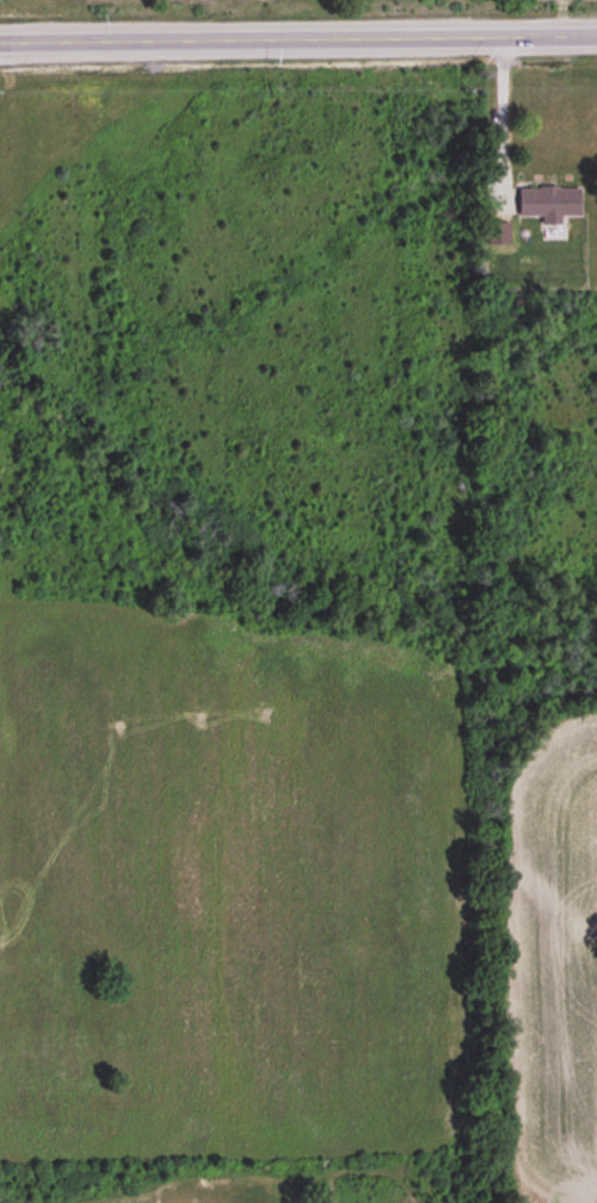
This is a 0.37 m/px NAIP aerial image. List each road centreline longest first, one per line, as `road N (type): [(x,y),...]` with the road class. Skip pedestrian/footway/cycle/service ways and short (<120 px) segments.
road 1 (tertiary): [(596,28),(0,38)]

